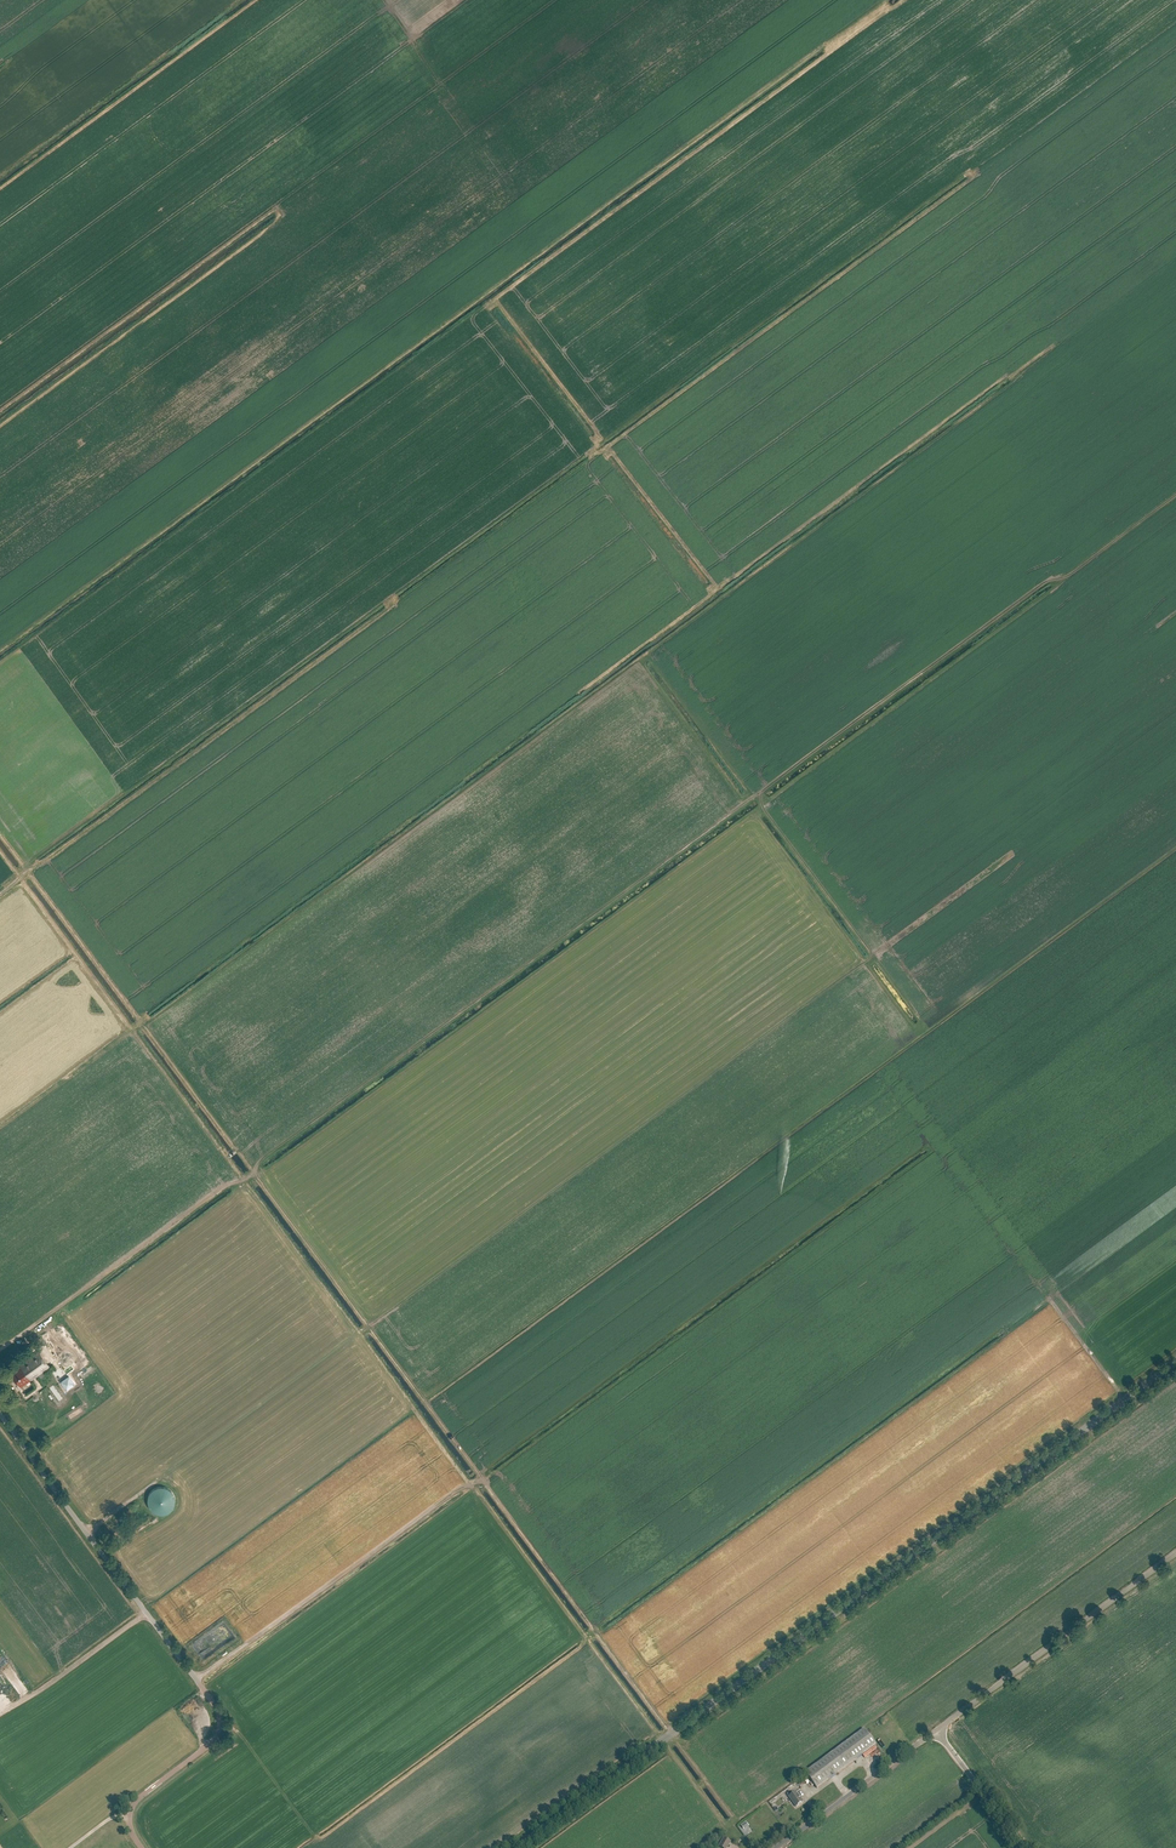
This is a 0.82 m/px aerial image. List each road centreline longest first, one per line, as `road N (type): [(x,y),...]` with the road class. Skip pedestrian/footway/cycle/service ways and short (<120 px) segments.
road 1 (tertiary): [(515,1847),(1175,1357)]
road 2 (unclassified): [(936,1730),(1175,1553)]
road 3 (unclassified): [(776,1847),(936,1730)]
road 4 (unclassified): [(1025,1847),(936,1730)]

